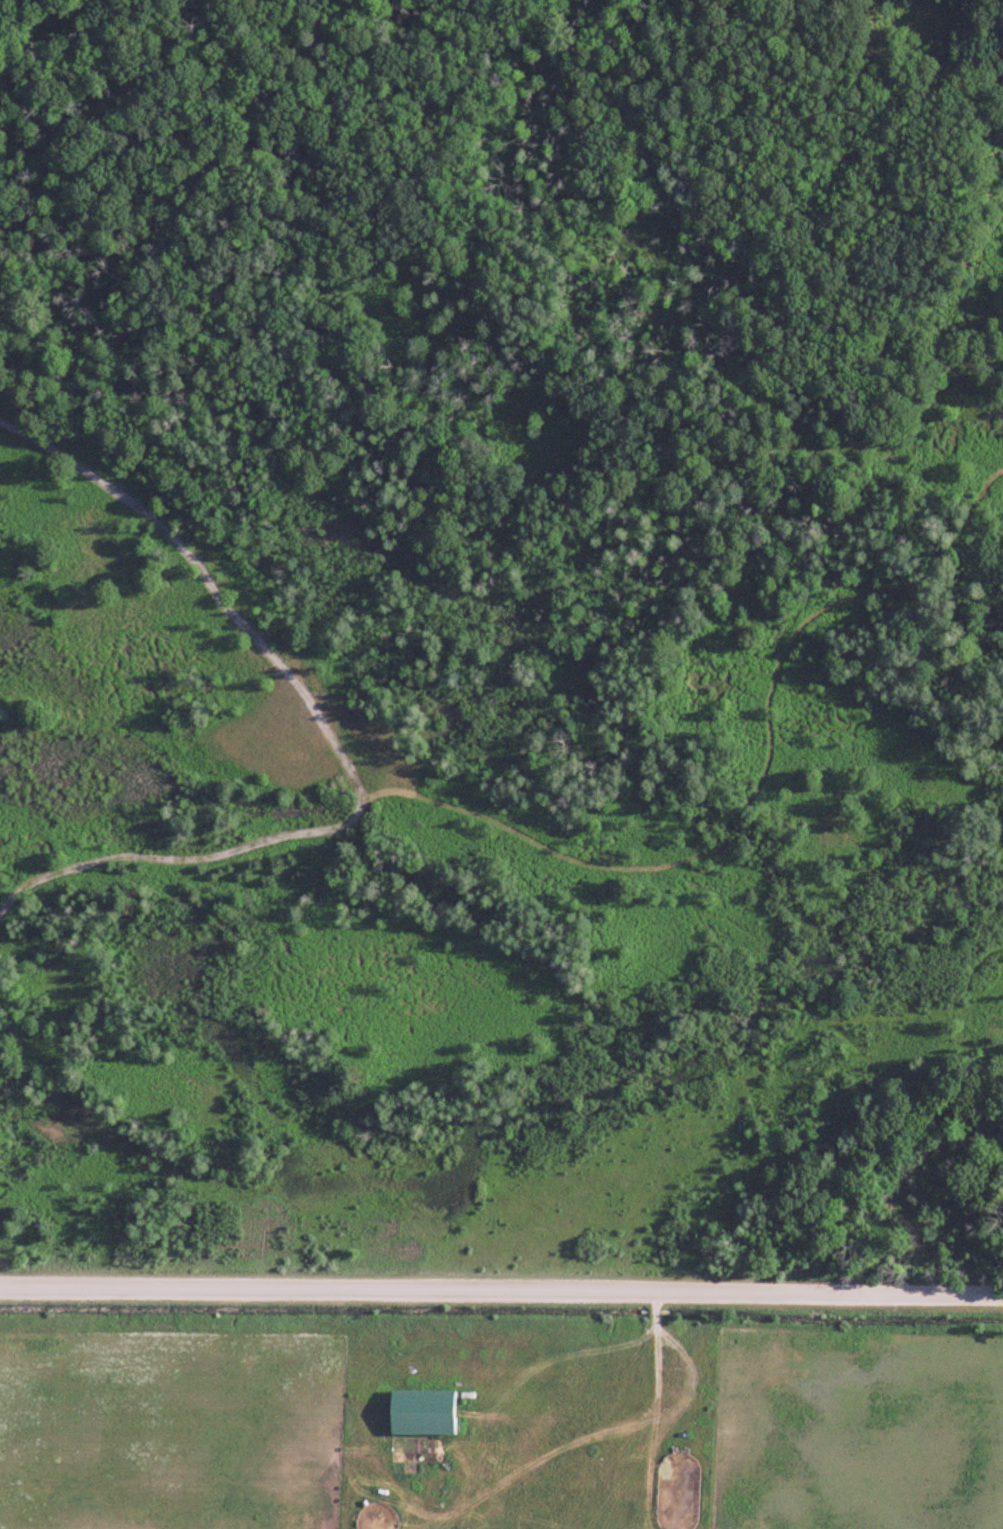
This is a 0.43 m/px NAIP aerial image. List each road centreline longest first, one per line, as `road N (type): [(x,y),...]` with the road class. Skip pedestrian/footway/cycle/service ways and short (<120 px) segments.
road 1 (residential): [(1002,1296),(0,1292)]

